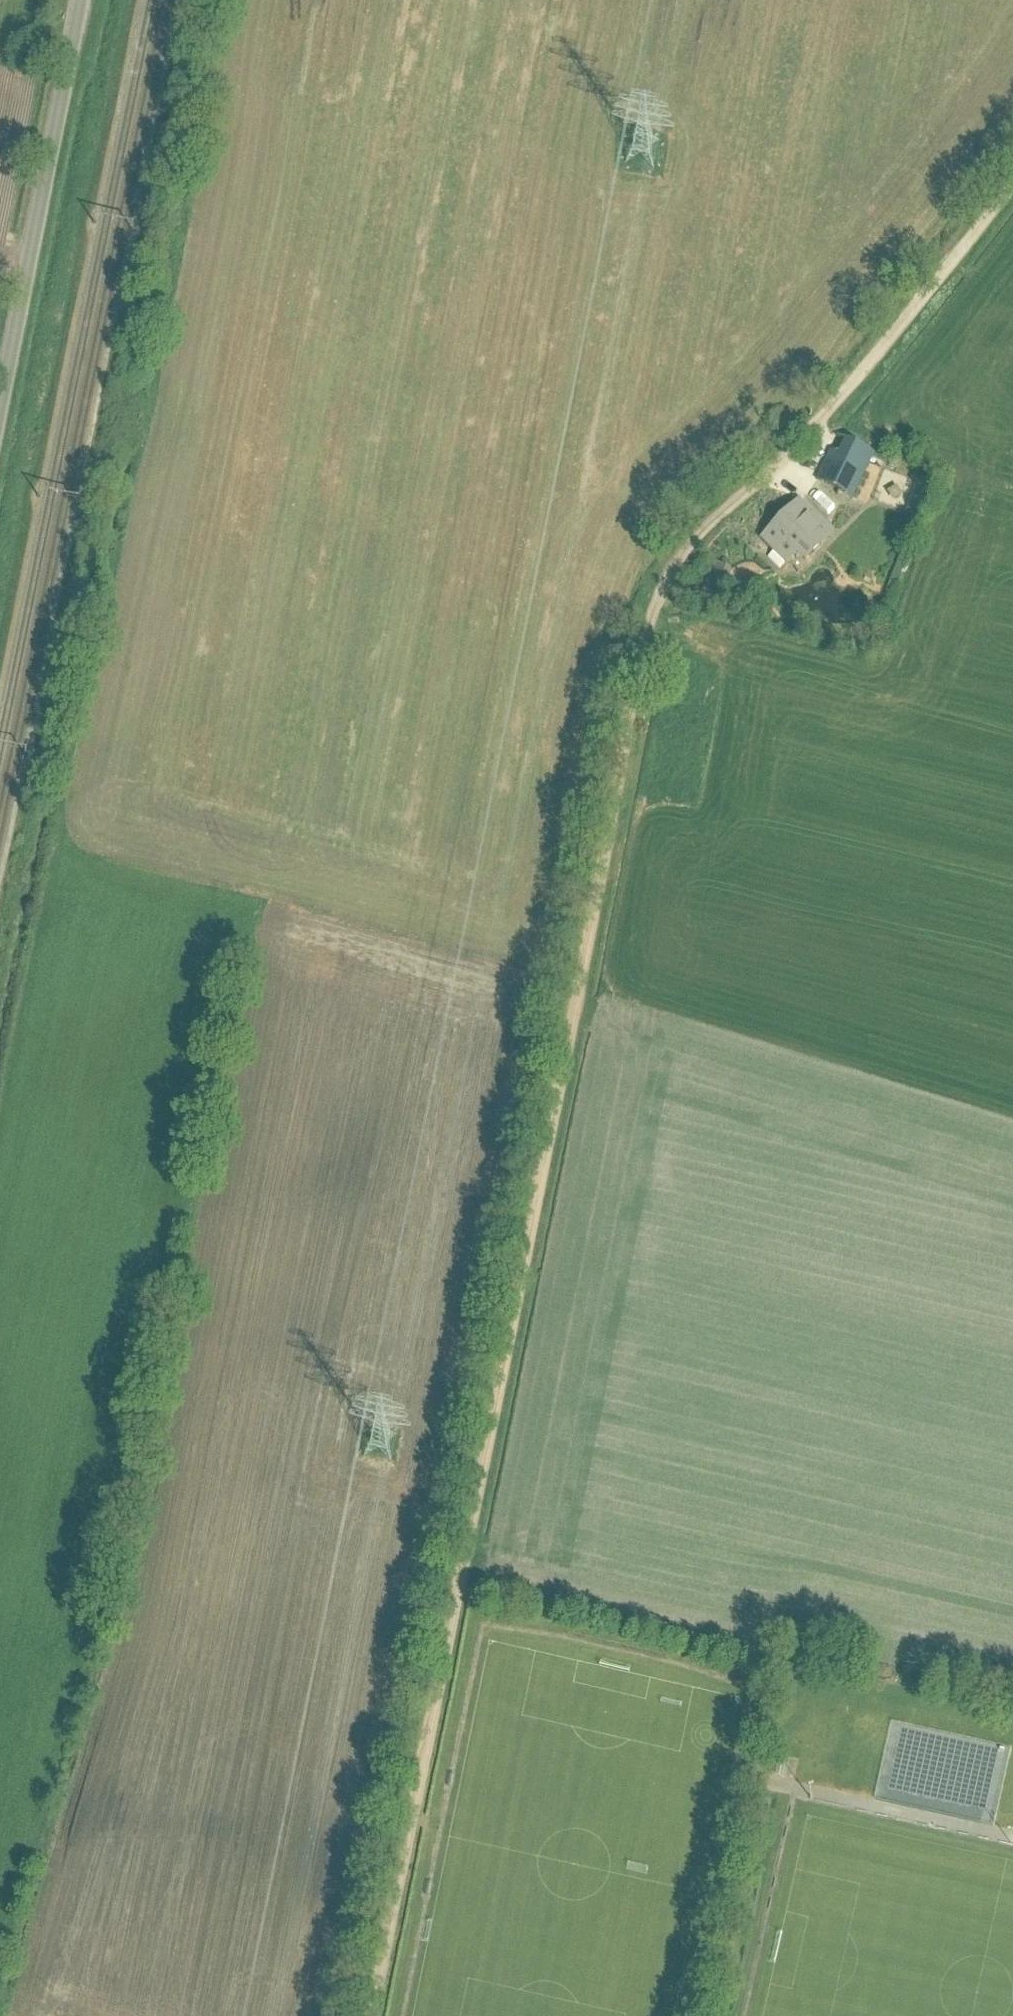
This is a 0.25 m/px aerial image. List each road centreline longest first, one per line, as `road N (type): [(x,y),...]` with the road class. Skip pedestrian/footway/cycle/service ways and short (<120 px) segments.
road 1 (track): [(368,2015),(649,633),(668,583),(696,543),(891,340),(1012,185)]
road 2 (unclassified): [(0,396),(78,0)]

